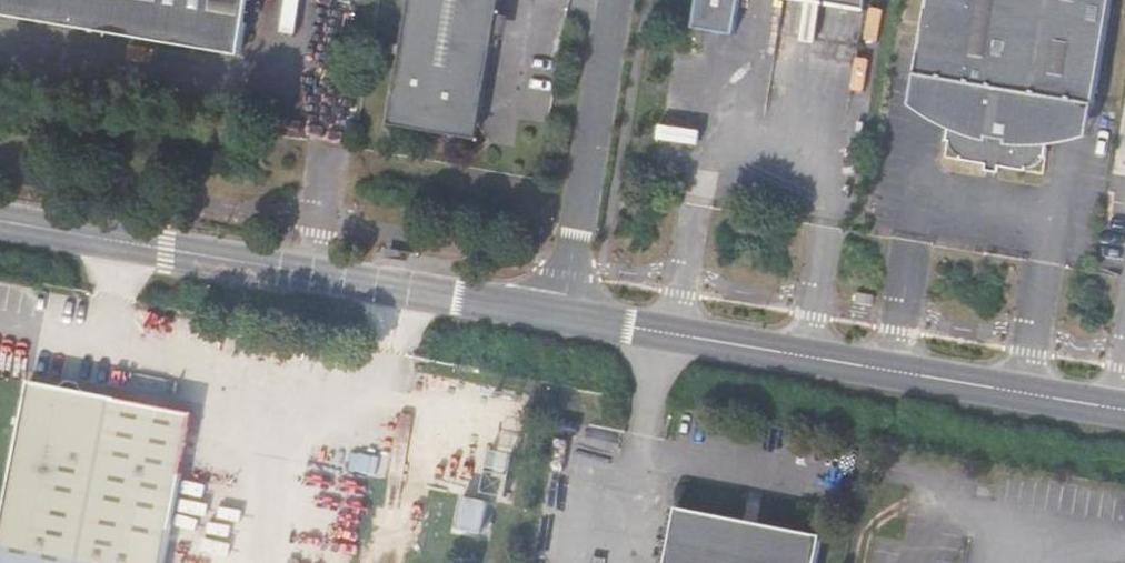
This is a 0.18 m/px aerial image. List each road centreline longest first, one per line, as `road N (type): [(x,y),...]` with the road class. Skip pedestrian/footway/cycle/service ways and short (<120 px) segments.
road 1 (unclassified): [(1124,412),(561,316)]
road 2 (unclassified): [(561,316),(0,212)]
road 3 (unclassified): [(561,316),(615,0)]

